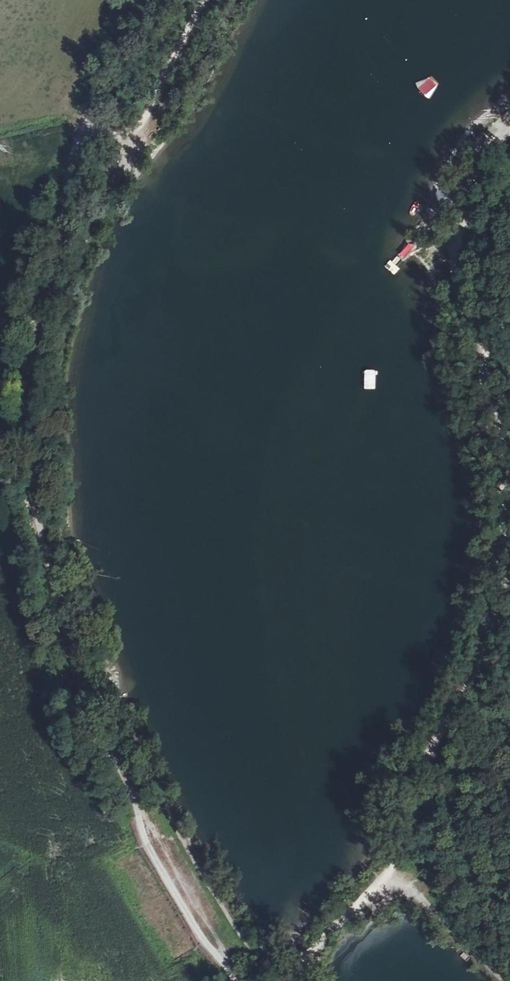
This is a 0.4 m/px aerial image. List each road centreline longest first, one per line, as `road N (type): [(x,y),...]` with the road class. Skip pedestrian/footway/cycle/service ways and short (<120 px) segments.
road 1 (track): [(201,0),(131,142),(82,125),(50,232),(23,421),(37,533),(76,696),(155,863),(238,980)]
road 2 (track): [(290,980),(392,872),(430,749),(487,654),(502,613),(501,437),(448,267),(477,175),(509,121)]
road 3 (track): [(501,980),(392,872)]
road 4 (track): [(139,0),(82,125)]

